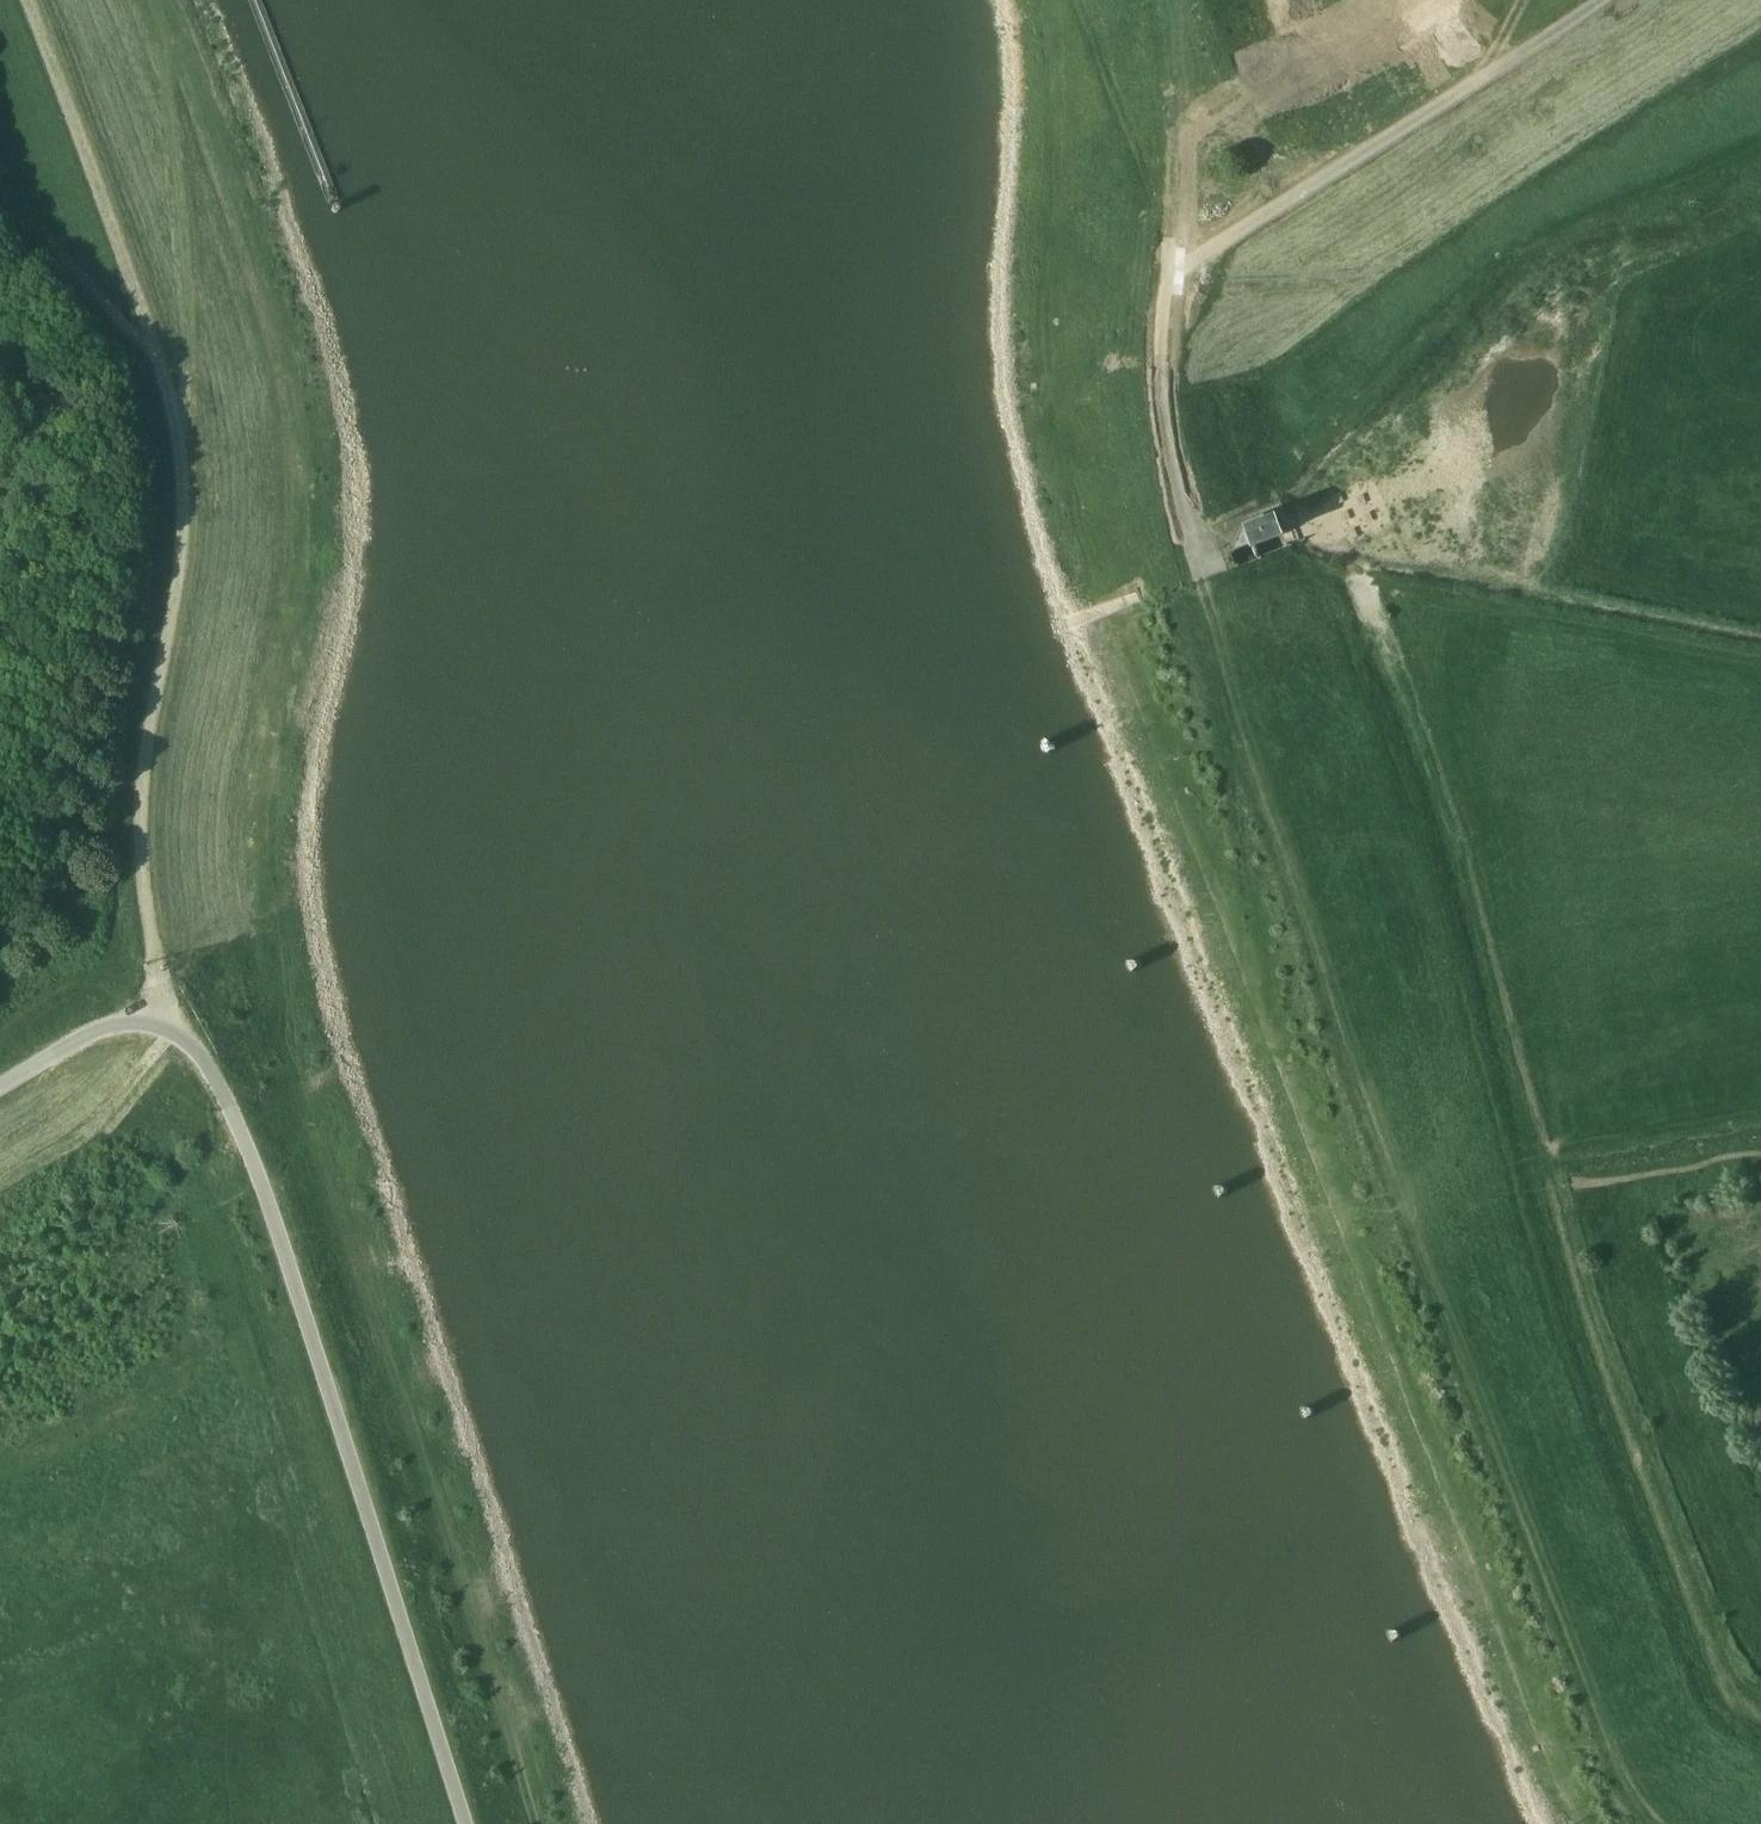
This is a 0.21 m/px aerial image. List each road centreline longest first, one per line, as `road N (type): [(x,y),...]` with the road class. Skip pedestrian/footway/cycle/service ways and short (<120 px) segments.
road 1 (track): [(1193,549),(1248,748),(1417,1213),(1760,1152)]
road 2 (unclassified): [(0,1089),(101,1031),(134,1024),(191,1053),(216,1082),(259,1177),(464,1823)]
road 3 (unclassified): [(1594,0),(1175,276),(1165,298),(1163,413),(1193,549)]

